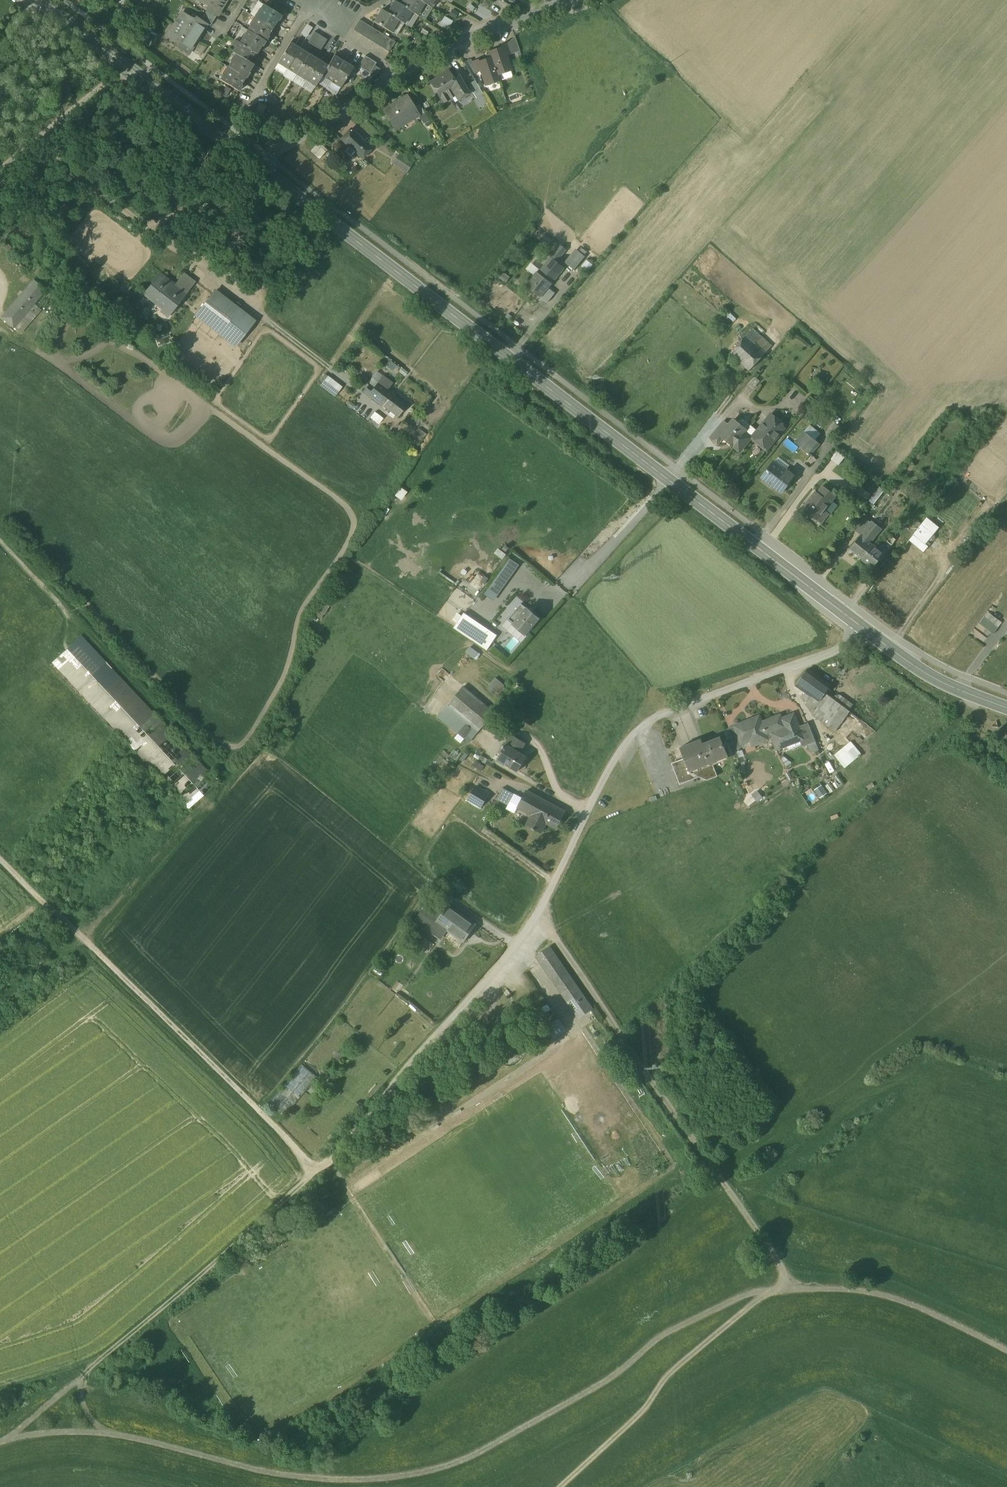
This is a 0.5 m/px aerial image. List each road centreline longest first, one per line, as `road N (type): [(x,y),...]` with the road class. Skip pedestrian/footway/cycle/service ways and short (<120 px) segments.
road 1 (track): [(0,1442),(92,1432),(323,1480),(414,1475),(482,1454),(655,1343),(758,1291),(887,1295),(1006,1352)]
road 2 (track): [(8,1439),(338,1152),(456,1017)]
road 3 (unclassified): [(456,1017),(540,916),(611,766),(637,731),(667,711),(871,633)]
road 4 (primary): [(673,481),(264,167)]
road 5 (track): [(776,1291),(784,1281),(777,1260),(540,916)]
road 6 (track): [(316,1172),(0,859)]
road 7 (residential): [(264,167),(457,43),(575,0)]
road 8 (track): [(776,1291),(671,1372),(649,1405),(560,1486)]
road 9 (primary): [(264,167),(42,0)]
road 10 (primary): [(871,633),(673,481)]
road 11 (primary): [(1006,707),(929,673),(871,633)]
road 12 (track): [(654,717),(642,670),(575,594)]
road 13 (unclassified): [(575,594),(673,481)]

